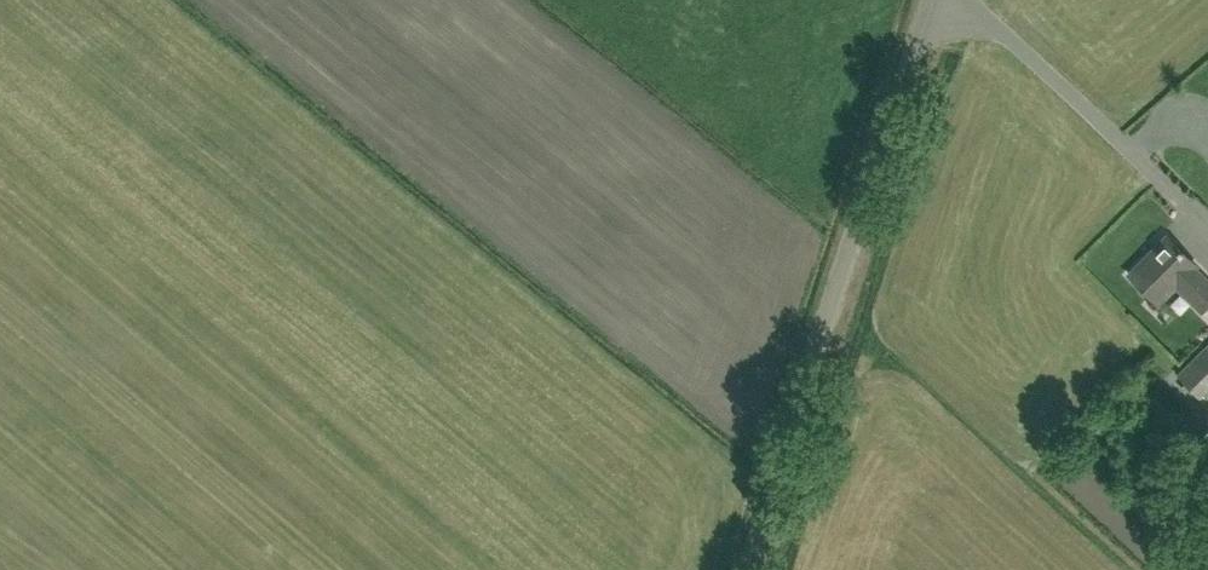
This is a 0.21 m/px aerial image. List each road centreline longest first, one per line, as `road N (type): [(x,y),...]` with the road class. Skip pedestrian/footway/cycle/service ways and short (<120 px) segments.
road 1 (unclassified): [(750,569),(929,0)]

